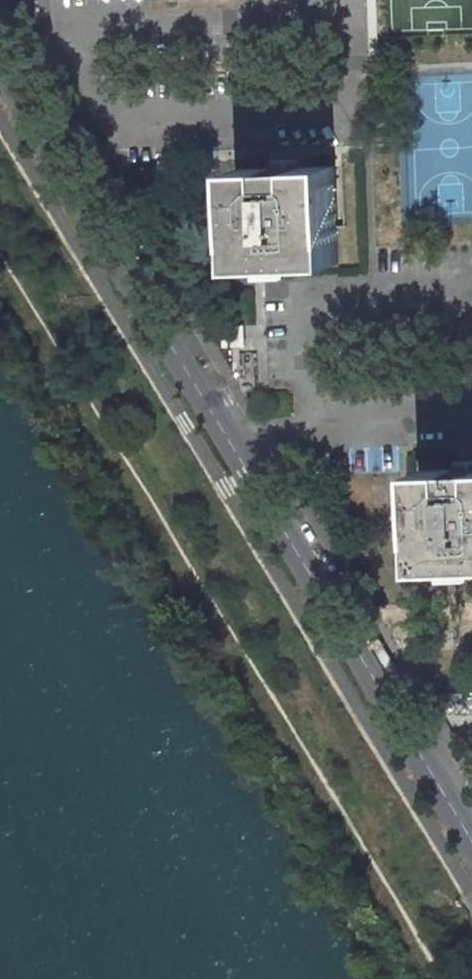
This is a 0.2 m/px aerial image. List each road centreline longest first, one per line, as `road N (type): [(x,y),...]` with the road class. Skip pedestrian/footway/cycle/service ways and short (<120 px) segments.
road 1 (unclassified): [(0,63),(471,841)]

